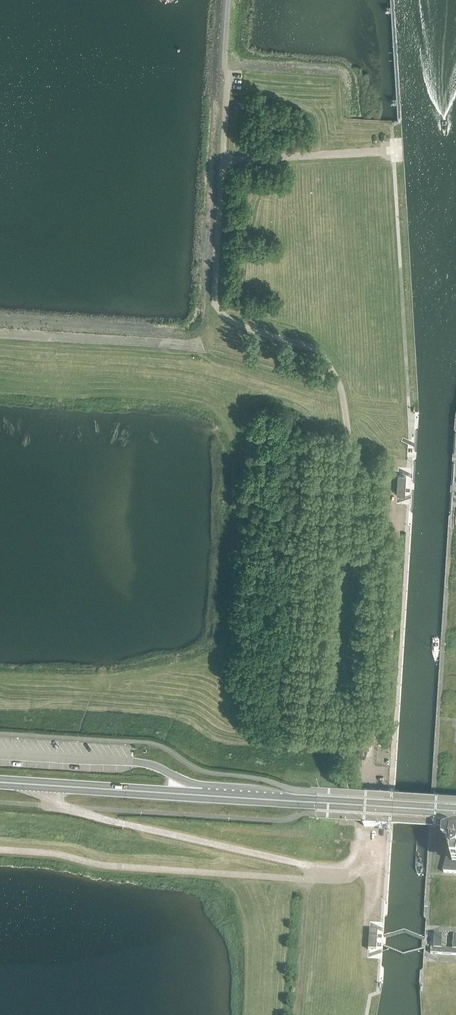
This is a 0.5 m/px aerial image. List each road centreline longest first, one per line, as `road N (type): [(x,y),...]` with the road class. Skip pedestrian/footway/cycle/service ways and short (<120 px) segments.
road 1 (primary): [(455,813),(203,796)]
road 2 (primary): [(203,796),(0,783)]

